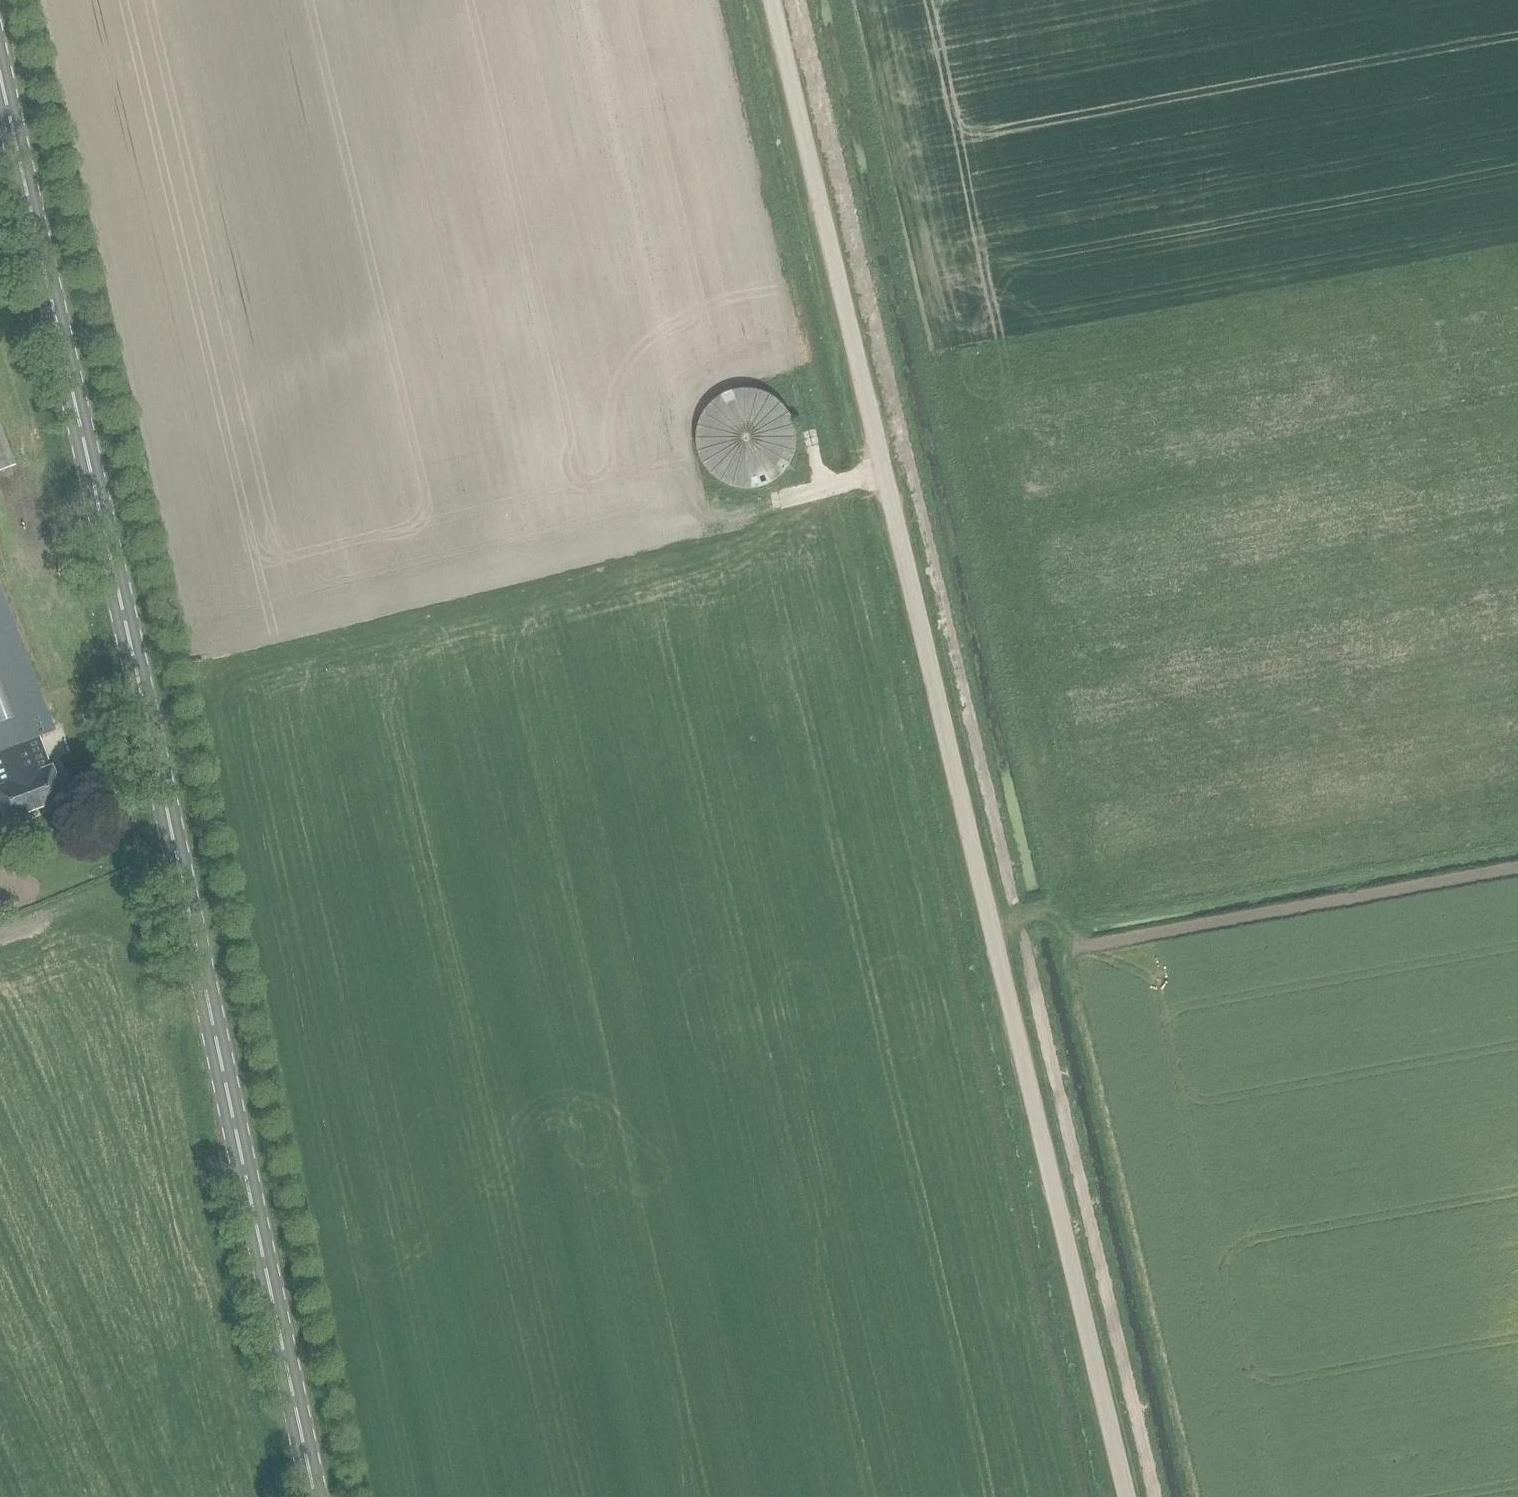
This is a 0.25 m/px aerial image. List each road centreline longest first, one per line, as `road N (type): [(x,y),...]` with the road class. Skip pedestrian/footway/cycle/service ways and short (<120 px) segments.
road 1 (unclassified): [(1126,1496),(771,0)]
road 2 (primary): [(315,1496),(0,91)]

